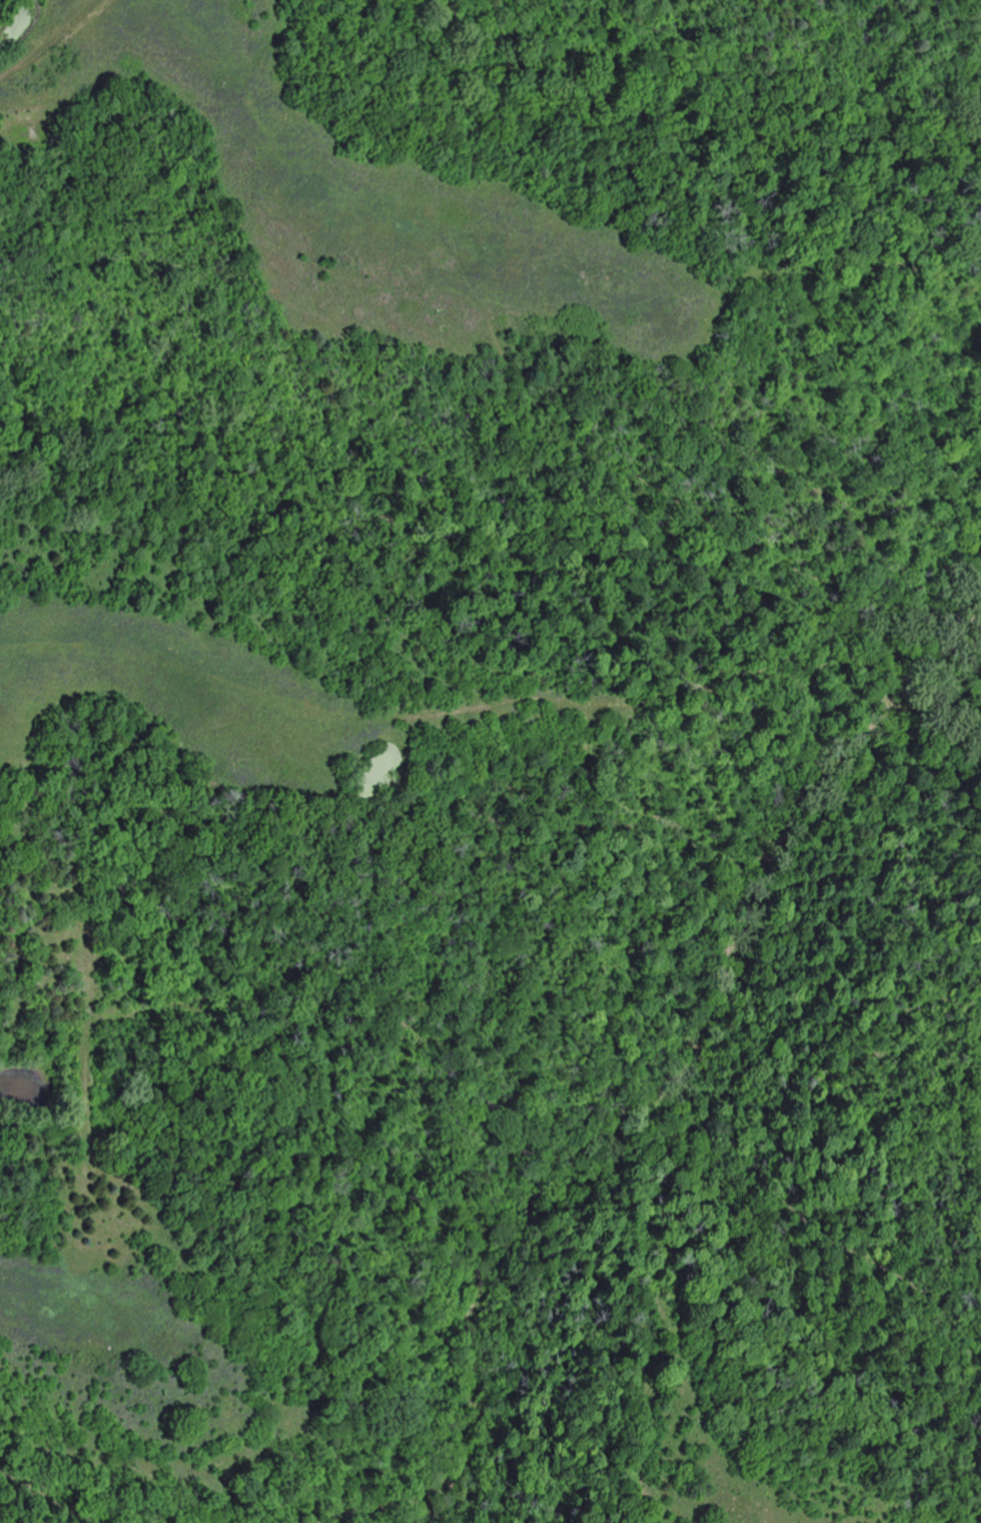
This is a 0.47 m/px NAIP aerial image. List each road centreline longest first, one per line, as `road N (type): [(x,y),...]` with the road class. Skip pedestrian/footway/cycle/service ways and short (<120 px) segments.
road 1 (track): [(0,80),(99,0)]

